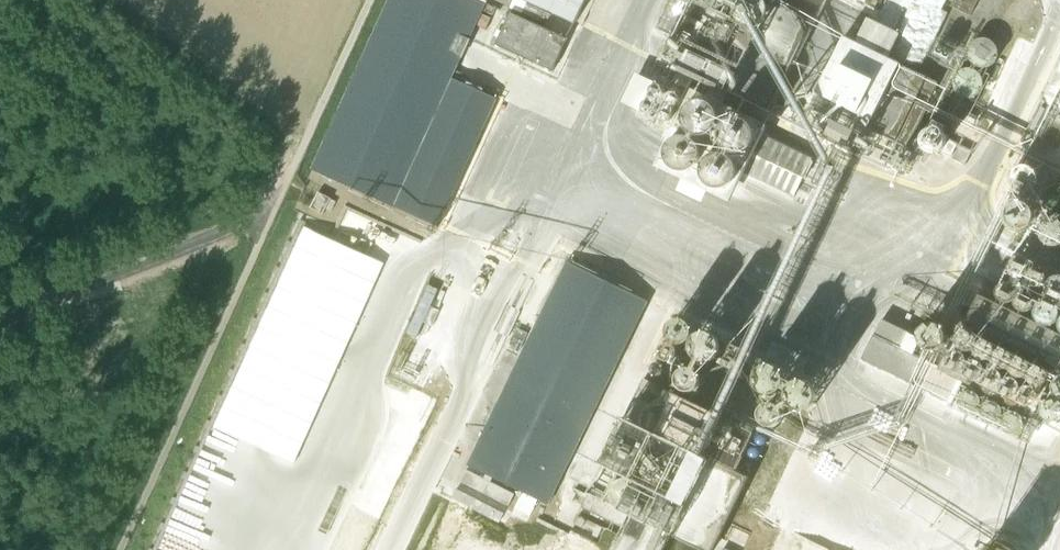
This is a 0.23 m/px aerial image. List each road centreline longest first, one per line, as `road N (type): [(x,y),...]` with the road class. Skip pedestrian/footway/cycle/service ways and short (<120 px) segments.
road 1 (unclassified): [(0,329),(270,212)]

